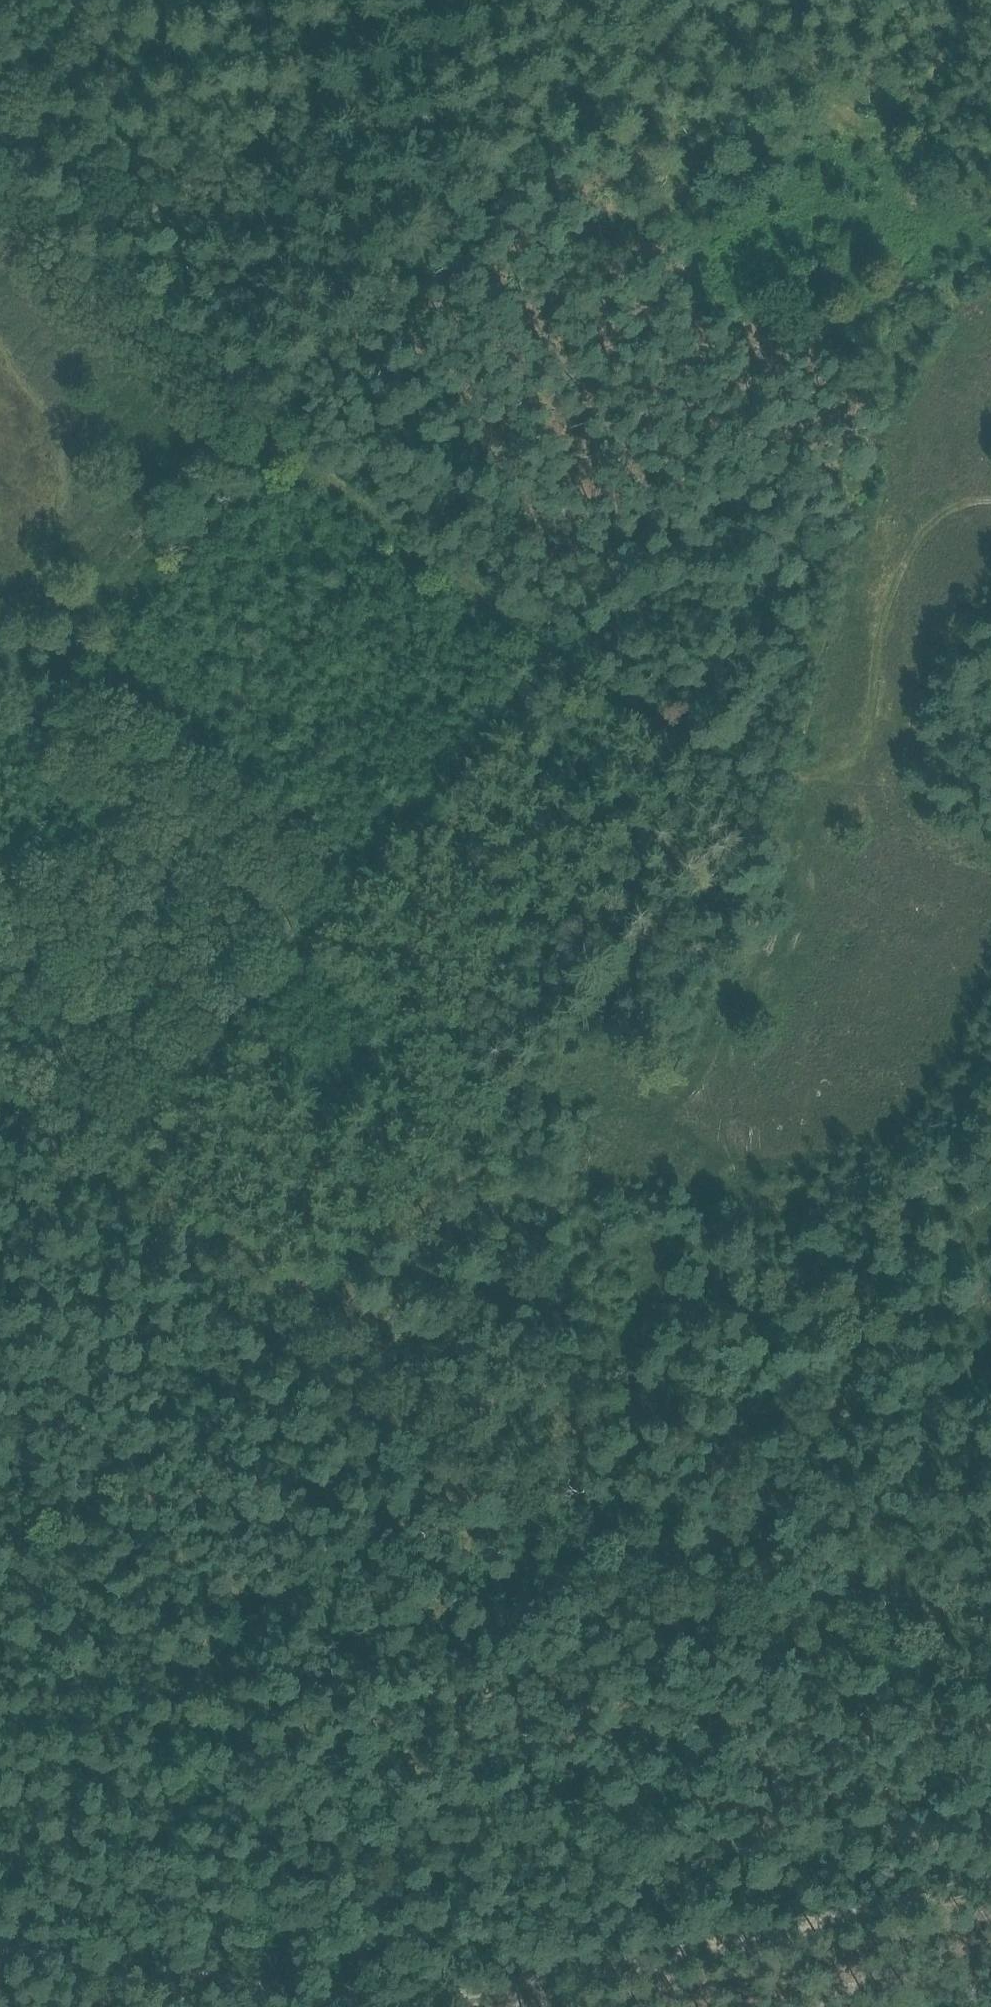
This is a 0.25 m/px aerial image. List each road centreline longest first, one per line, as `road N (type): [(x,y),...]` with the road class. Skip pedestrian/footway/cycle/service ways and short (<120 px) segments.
road 1 (track): [(0,1945),(408,1998),(990,1884)]

